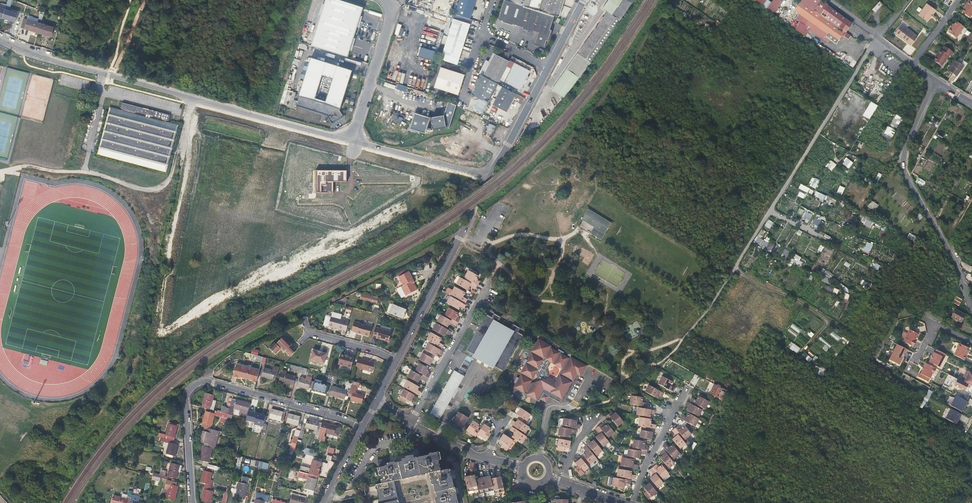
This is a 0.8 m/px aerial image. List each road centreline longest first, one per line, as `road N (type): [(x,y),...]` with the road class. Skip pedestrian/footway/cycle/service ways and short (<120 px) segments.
road 1 (residential): [(0,37),(190,99),(487,171)]
road 2 (track): [(682,338),(713,302),(878,38)]
road 3 (residential): [(193,502),(185,401),(197,384),(275,399),(361,429)]
road 4 (residential): [(935,80),(902,166),(952,254),(971,312)]
road 5 (residential): [(397,361),(487,171)]
road 6 (residential): [(487,171),(584,0)]
road 7 (residential): [(488,284),(410,422)]
road 8 (residential): [(683,391),(631,502)]

